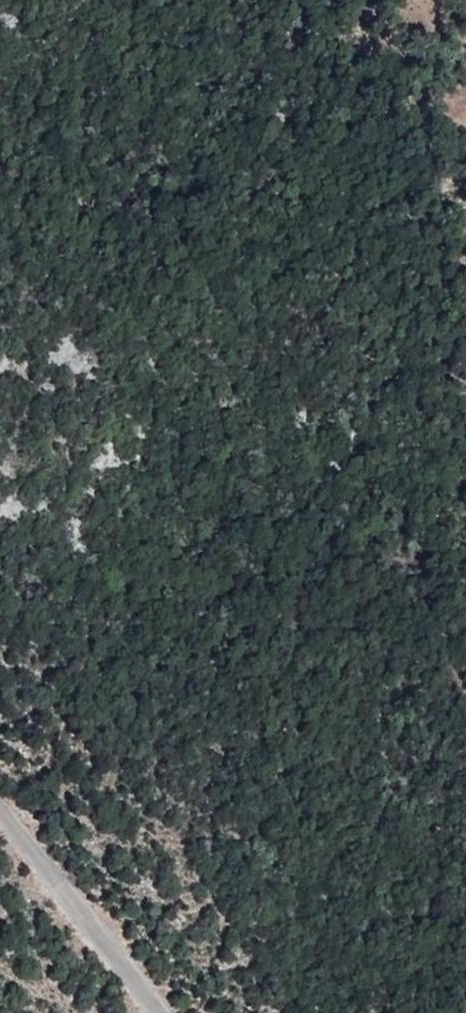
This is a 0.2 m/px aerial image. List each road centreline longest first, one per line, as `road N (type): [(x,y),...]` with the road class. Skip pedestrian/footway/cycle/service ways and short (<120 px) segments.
road 1 (unclassified): [(0,807),(152,1012)]

